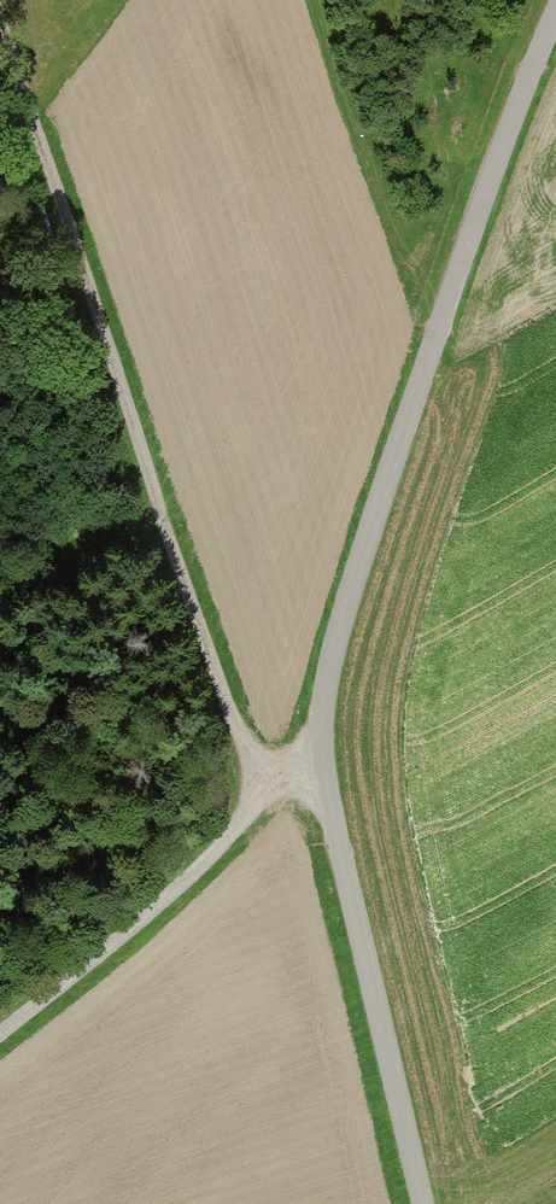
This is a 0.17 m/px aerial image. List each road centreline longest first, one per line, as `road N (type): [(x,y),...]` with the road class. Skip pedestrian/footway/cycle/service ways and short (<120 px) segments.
road 1 (unclassified): [(425,1203),(344,859),(324,709),(353,591),(515,111),(555,18)]
road 2 (track): [(325,756),(270,777),(230,701),(0,17)]
road 3 (track): [(270,777),(223,844),(0,1029)]

